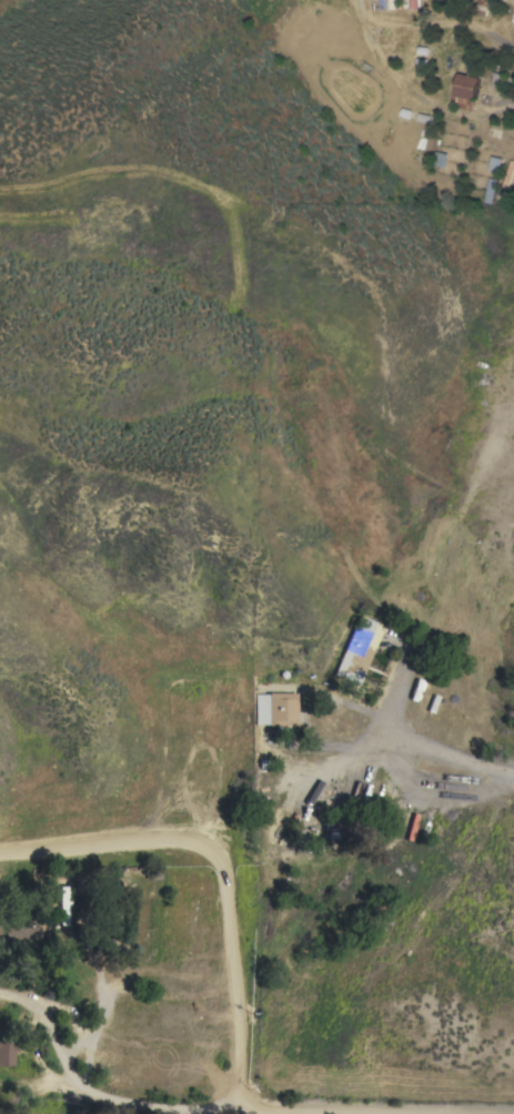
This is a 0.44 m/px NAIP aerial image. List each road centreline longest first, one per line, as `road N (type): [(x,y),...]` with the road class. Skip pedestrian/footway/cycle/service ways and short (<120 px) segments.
road 1 (residential): [(0,854),(171,840),(206,844),(226,923),(235,1112)]
road 2 (residential): [(263,1113),(103,1097),(79,1085),(38,1013),(0,992)]

